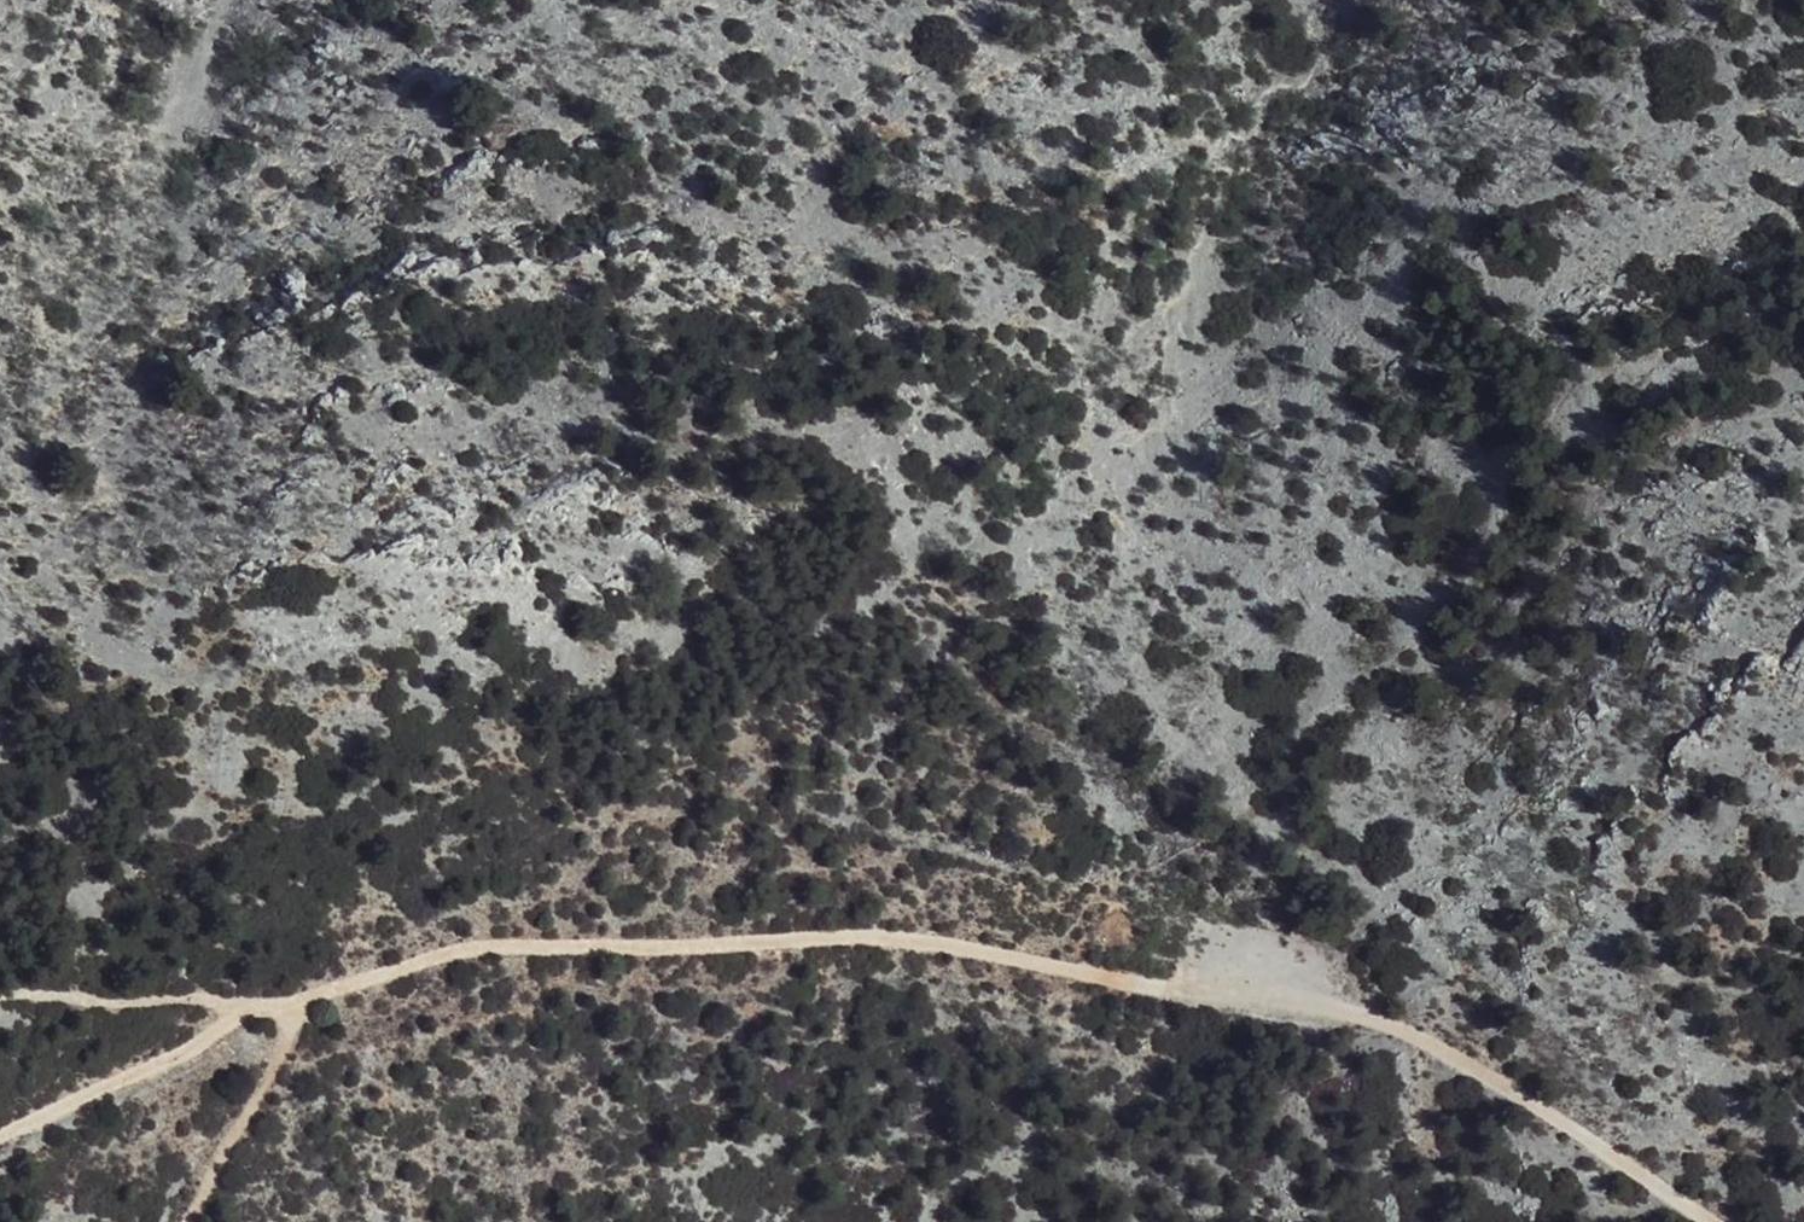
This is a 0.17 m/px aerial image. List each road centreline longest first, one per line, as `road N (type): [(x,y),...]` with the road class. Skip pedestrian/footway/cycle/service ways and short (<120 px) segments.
road 1 (track): [(306,1003),(460,948),(895,936),(1287,1004),(1412,1034),(1717,1221)]
road 2 (track): [(0,1136),(247,1019),(306,1003)]
road 3 (track): [(306,1003),(190,1221)]

